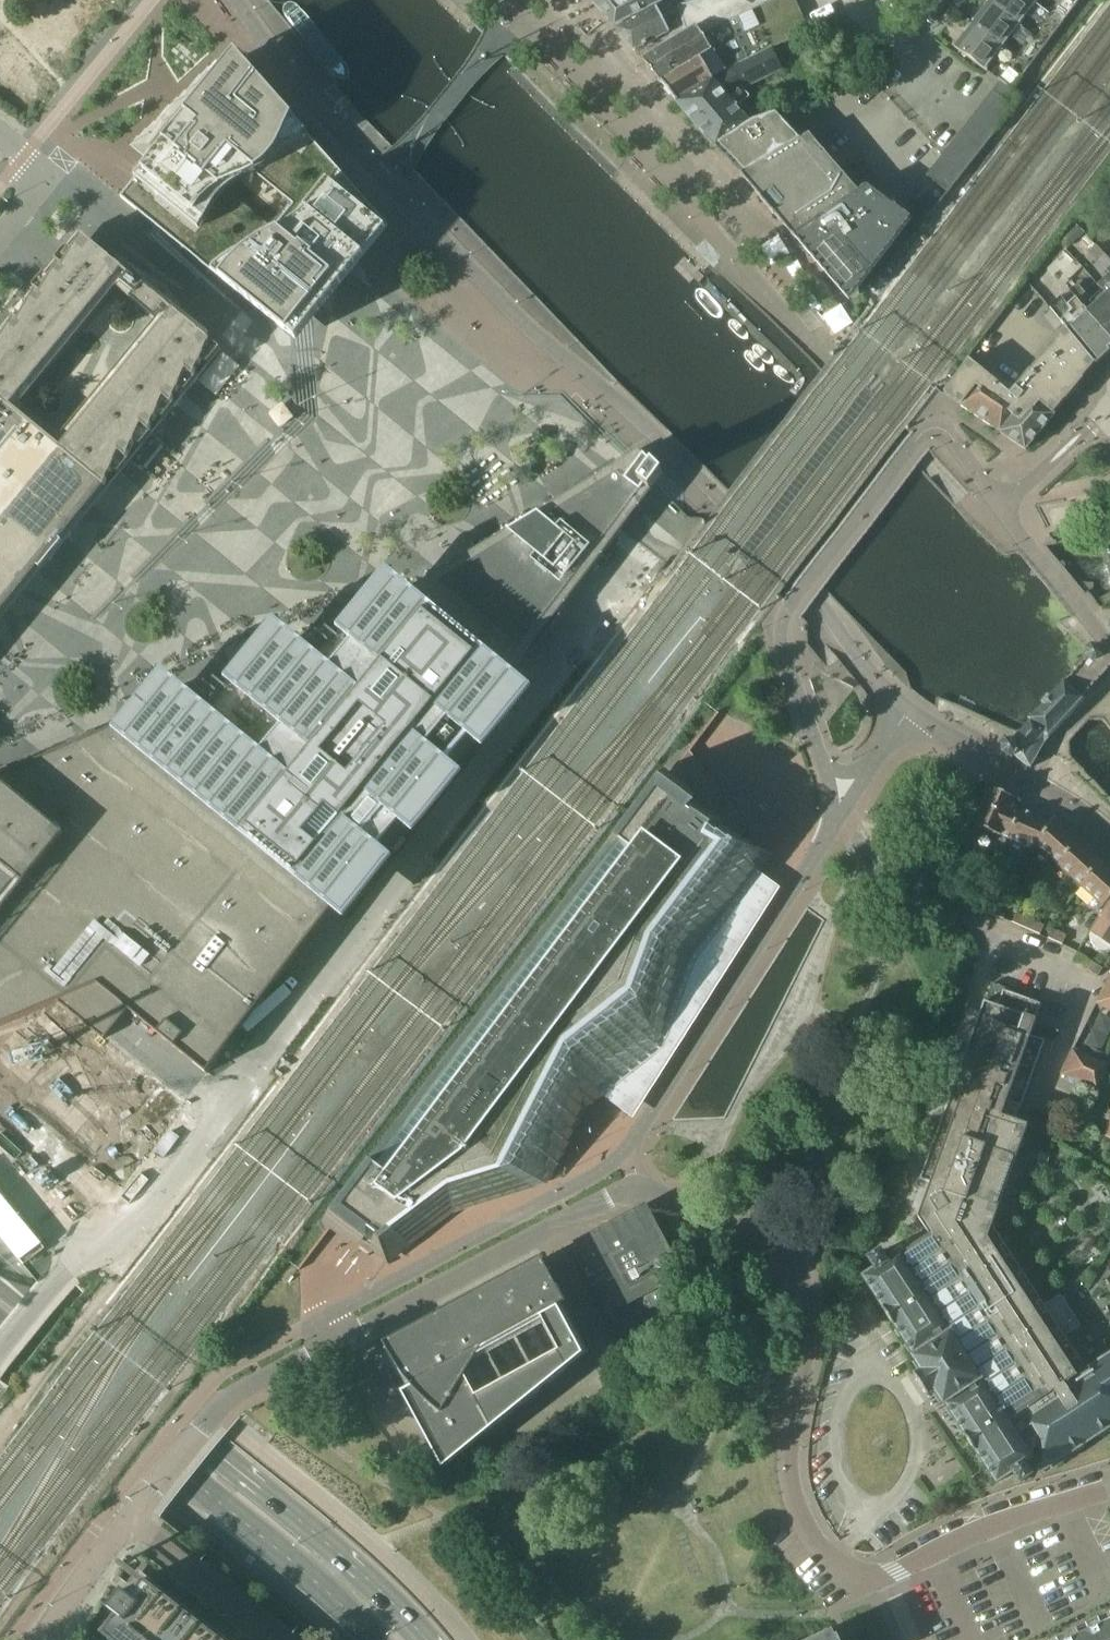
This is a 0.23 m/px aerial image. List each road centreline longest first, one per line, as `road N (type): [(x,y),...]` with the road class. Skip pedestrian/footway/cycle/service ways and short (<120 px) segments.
road 1 (residential): [(887,1578),(865,1580),(829,1558),(806,1531),(794,1495),(792,1432),(811,1314),(798,1270),(637,1182),(342,1338)]
road 2 (secondary): [(425,1639),(311,1530),(27,1299)]
road 3 (secondary): [(3,1328),(286,1556),(375,1639)]
road 4 (unclassified): [(131,1518),(229,1402),(342,1338)]
road 5 (residential): [(1109,1489),(996,1525),(887,1578)]
road 6 (residential): [(286,1639),(131,1518)]
road 7 (residential): [(1109,644),(1004,504)]
road 8 (residential): [(1036,784),(907,707)]
road 9 (unclassified): [(48,1639),(131,1518)]
road 10 (residential): [(835,823),(907,707)]
road 11 (residential): [(1004,504),(954,431),(935,427),(917,440)]

